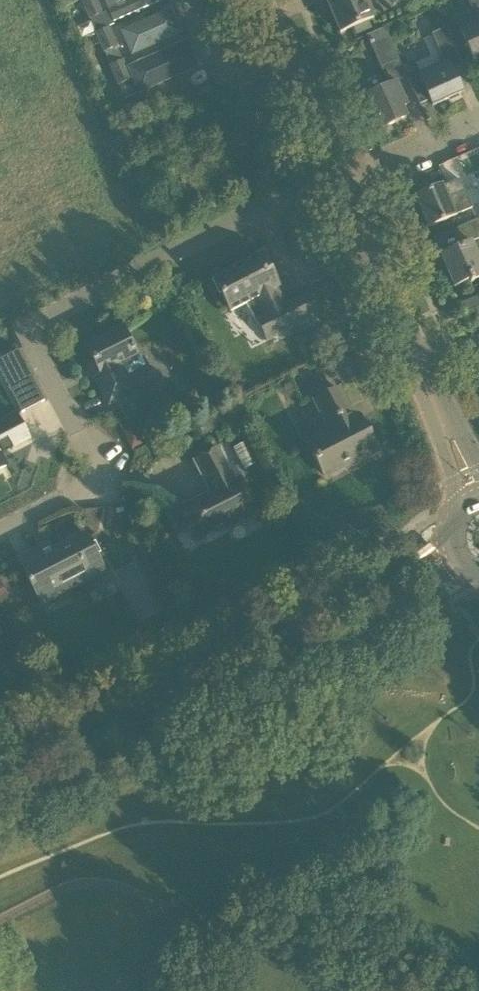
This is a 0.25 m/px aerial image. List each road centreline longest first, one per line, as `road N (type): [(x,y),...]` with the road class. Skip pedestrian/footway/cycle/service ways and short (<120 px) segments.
road 1 (residential): [(0,516),(92,471),(91,430),(61,368),(66,319),(339,174)]
road 2 (tertiary): [(0,774),(393,582)]
road 3 (residential): [(448,426),(339,174)]
road 4 (residential): [(339,174),(478,126)]
road 5 (residential): [(291,63),(252,65),(235,56),(202,0)]
road 6 (residential): [(339,174),(291,63)]

